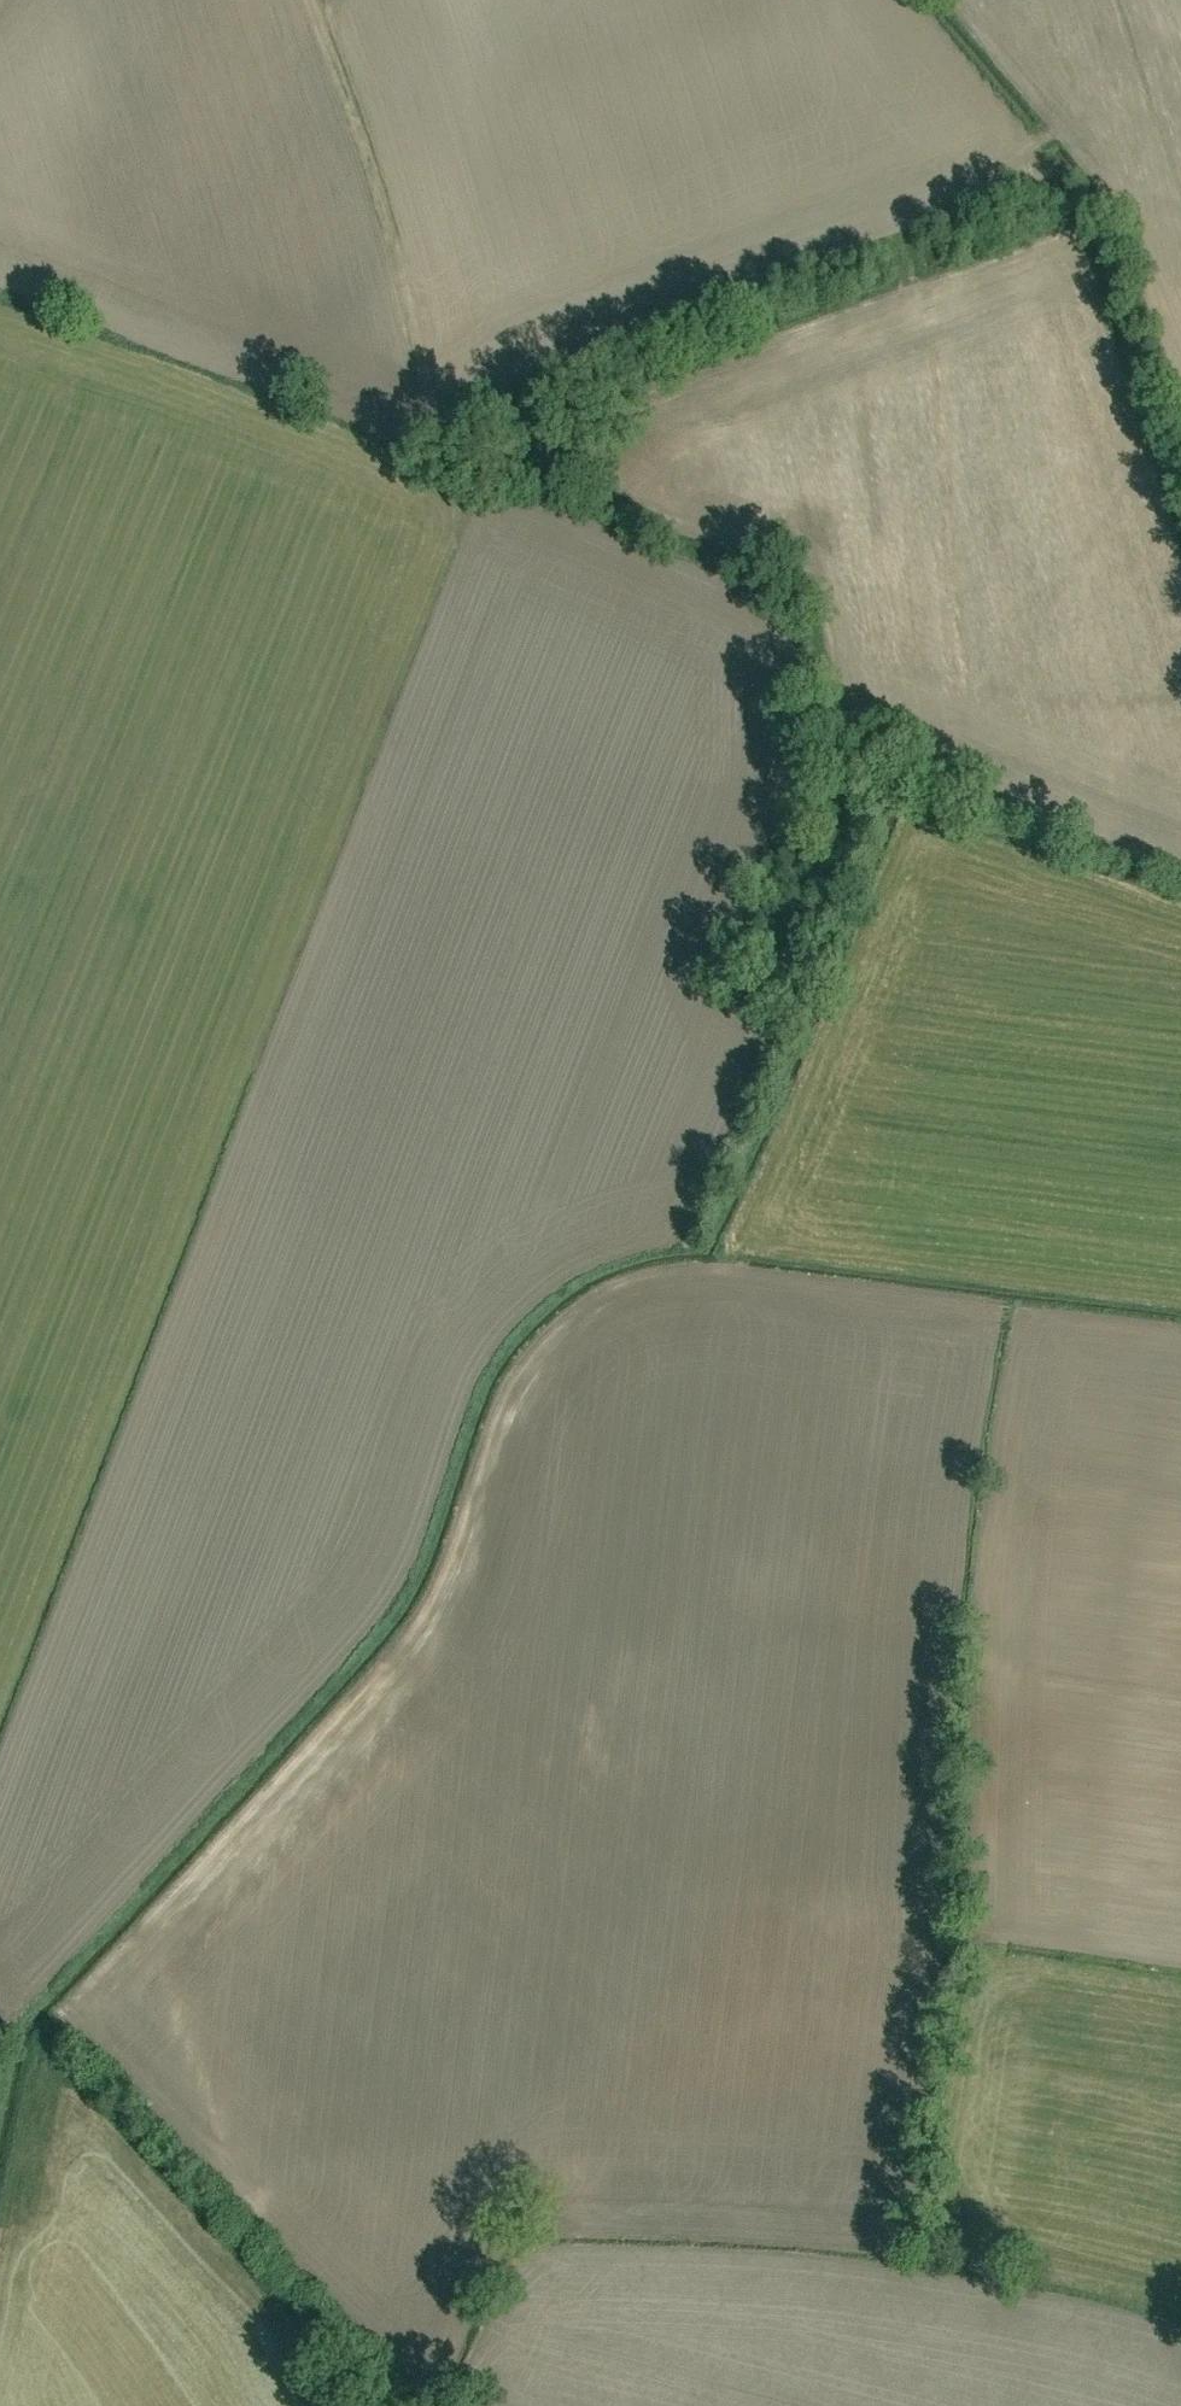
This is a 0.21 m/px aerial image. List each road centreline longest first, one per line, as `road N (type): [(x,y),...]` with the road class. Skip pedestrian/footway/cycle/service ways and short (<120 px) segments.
road 1 (track): [(312,0),(366,138),(431,408),(448,440),(488,456),(615,471)]

